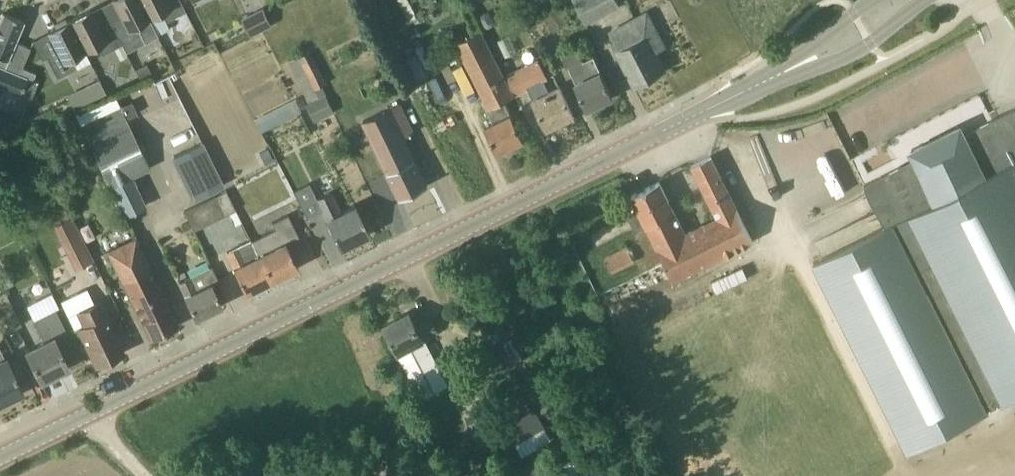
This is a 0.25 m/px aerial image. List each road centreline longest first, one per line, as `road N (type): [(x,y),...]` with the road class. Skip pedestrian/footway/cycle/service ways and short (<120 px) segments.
road 1 (secondary): [(83,407),(667,121)]
road 2 (secondary): [(667,121),(722,107),(872,45),(927,0)]
road 3 (secondary): [(883,0),(816,46),(667,121)]

